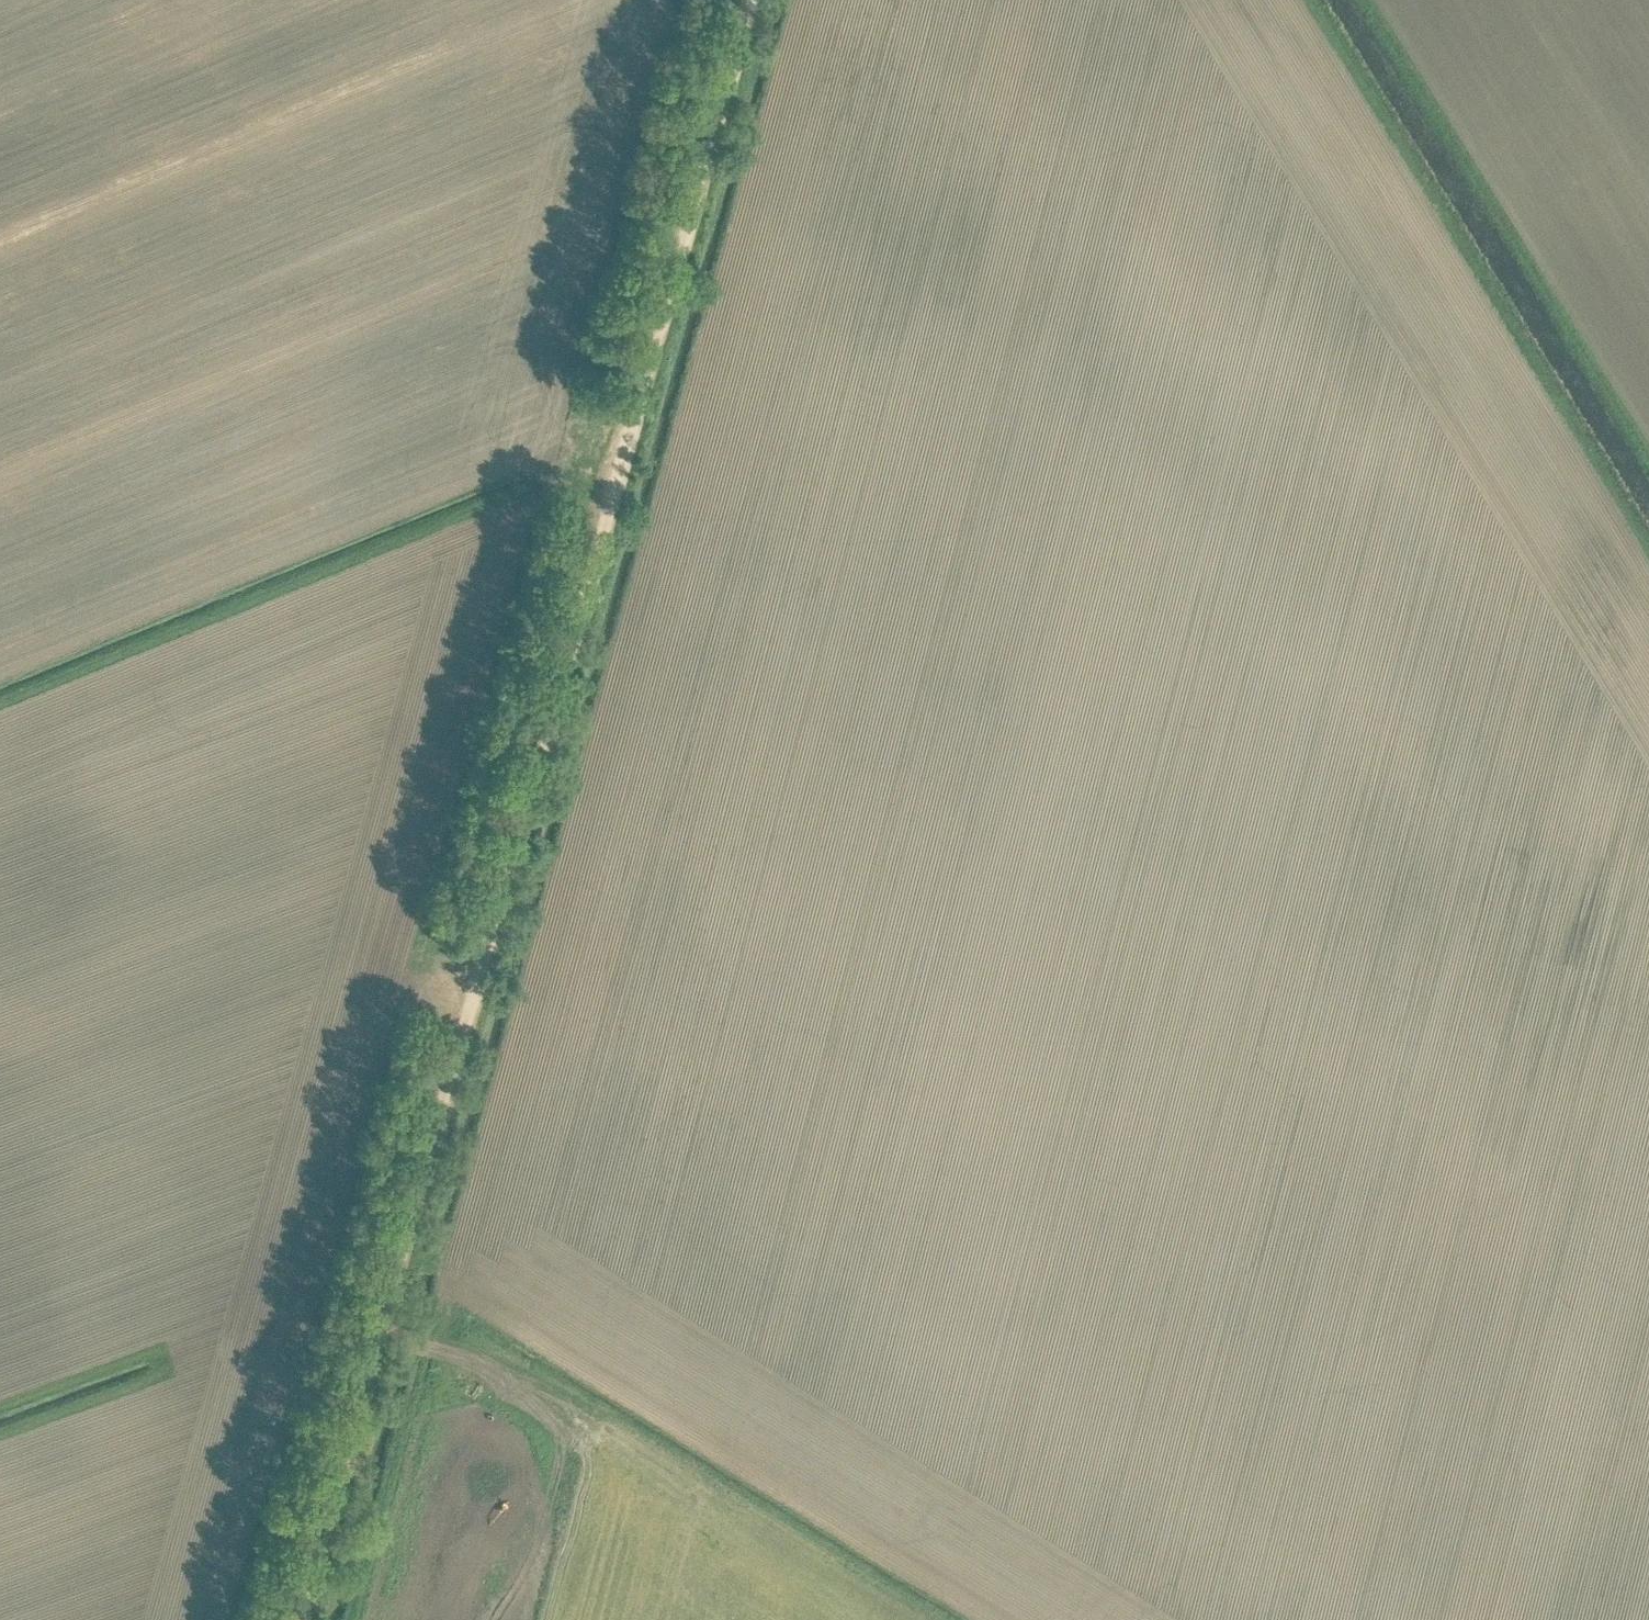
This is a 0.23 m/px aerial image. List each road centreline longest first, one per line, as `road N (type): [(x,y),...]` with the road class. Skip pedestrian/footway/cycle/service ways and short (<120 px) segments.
road 1 (track): [(302,1619),(745,0)]

